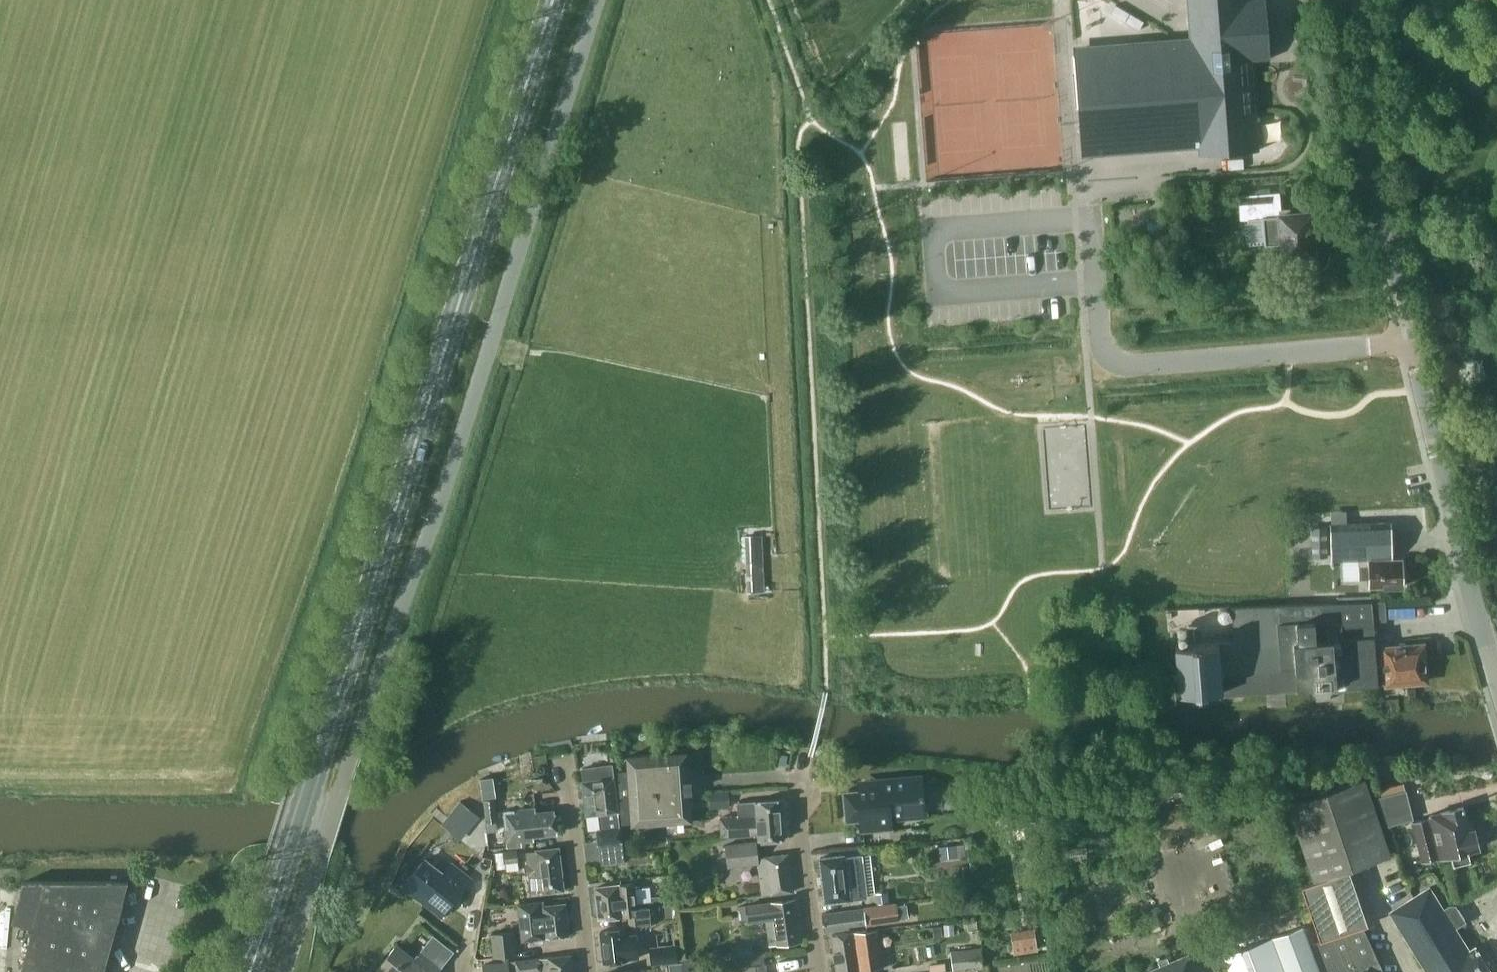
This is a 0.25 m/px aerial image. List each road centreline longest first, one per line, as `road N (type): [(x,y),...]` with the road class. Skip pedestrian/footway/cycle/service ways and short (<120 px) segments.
road 1 (unclassified): [(284,971),(596,0)]
road 2 (primary): [(254,957),(551,0)]
road 3 (tertiary): [(1496,677),(1398,293),(1369,90),(1367,0)]
road 4 (residential): [(587,971),(560,760)]
road 5 (residential): [(816,971),(795,784)]

